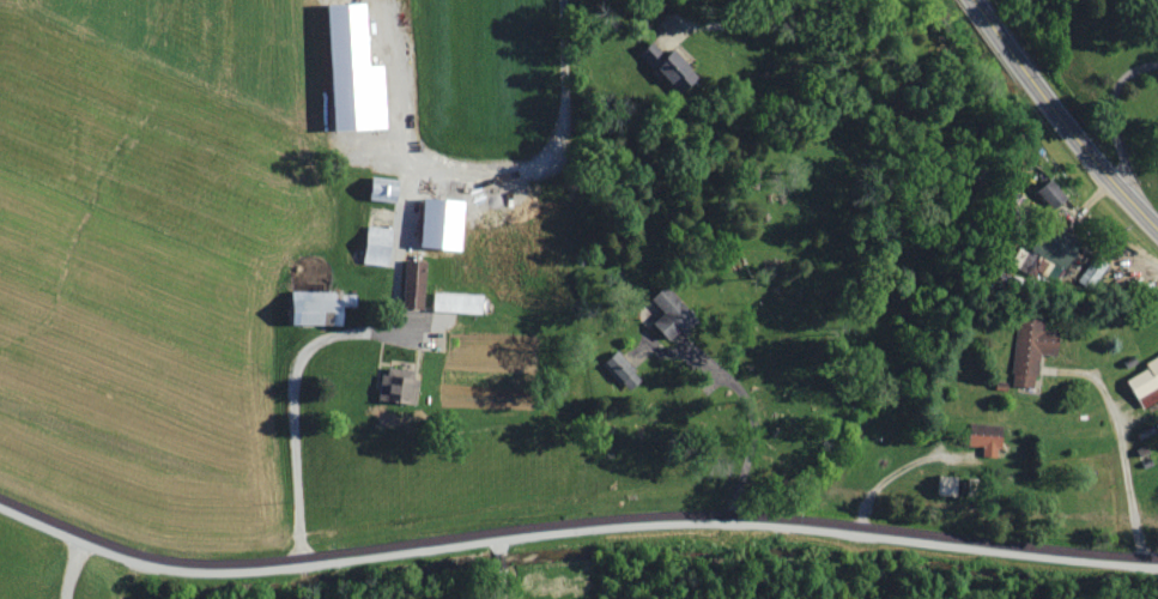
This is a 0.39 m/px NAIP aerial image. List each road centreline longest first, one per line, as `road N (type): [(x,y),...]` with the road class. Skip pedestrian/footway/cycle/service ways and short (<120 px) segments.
road 1 (secondary): [(1157,563),(683,519),(273,565),(172,567),(128,557),(0,500)]
road 2 (primary): [(1157,221),(1093,156),(981,0)]
road 3 (residential): [(556,156),(557,0)]

